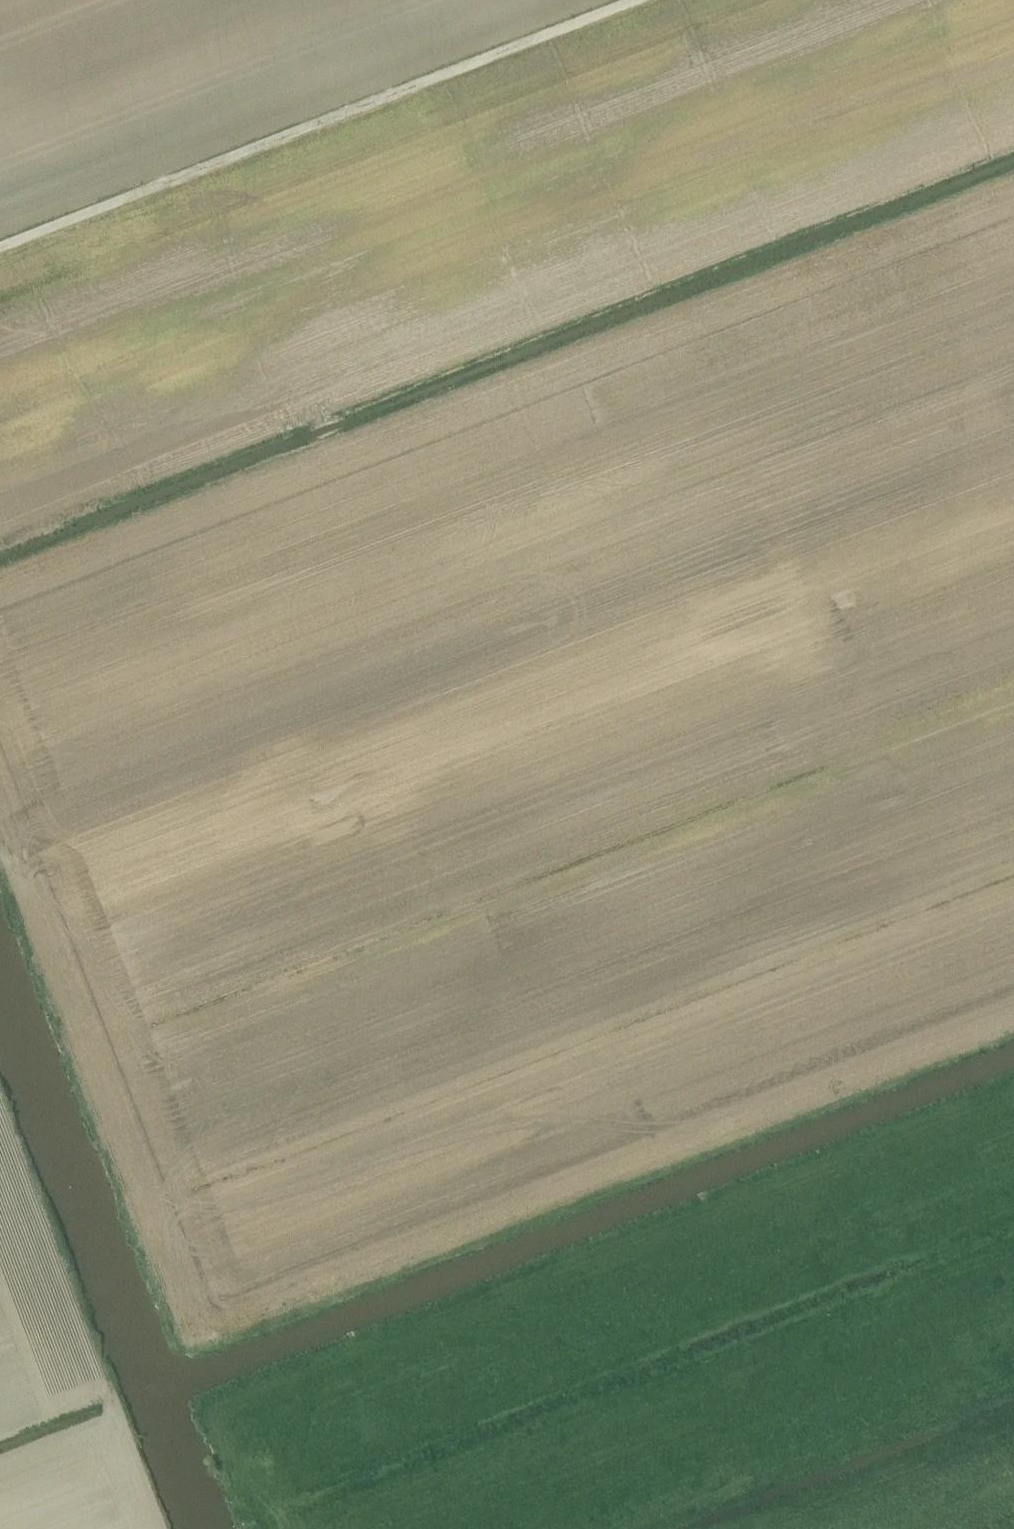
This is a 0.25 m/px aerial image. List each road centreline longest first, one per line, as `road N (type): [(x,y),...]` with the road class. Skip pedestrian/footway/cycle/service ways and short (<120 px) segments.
road 1 (track): [(0,248),(636,0)]

